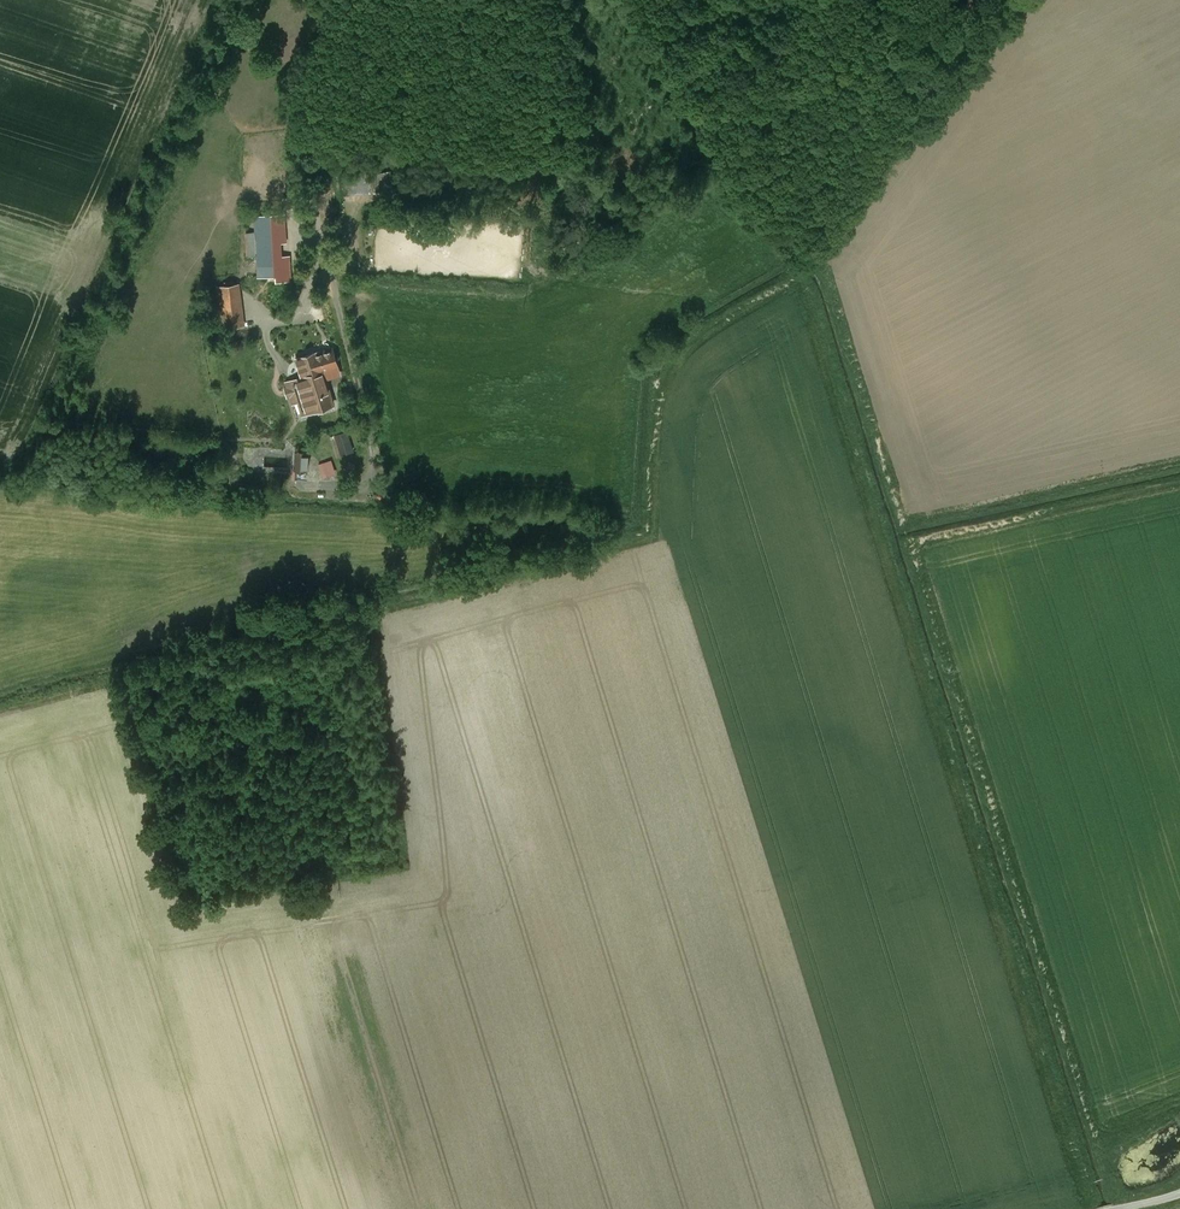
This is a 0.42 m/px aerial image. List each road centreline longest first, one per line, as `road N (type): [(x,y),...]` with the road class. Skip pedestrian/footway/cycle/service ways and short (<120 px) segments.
road 1 (track): [(334,0),(296,117),(320,224),(312,277),(301,310),(274,321),(265,333),(286,371)]

